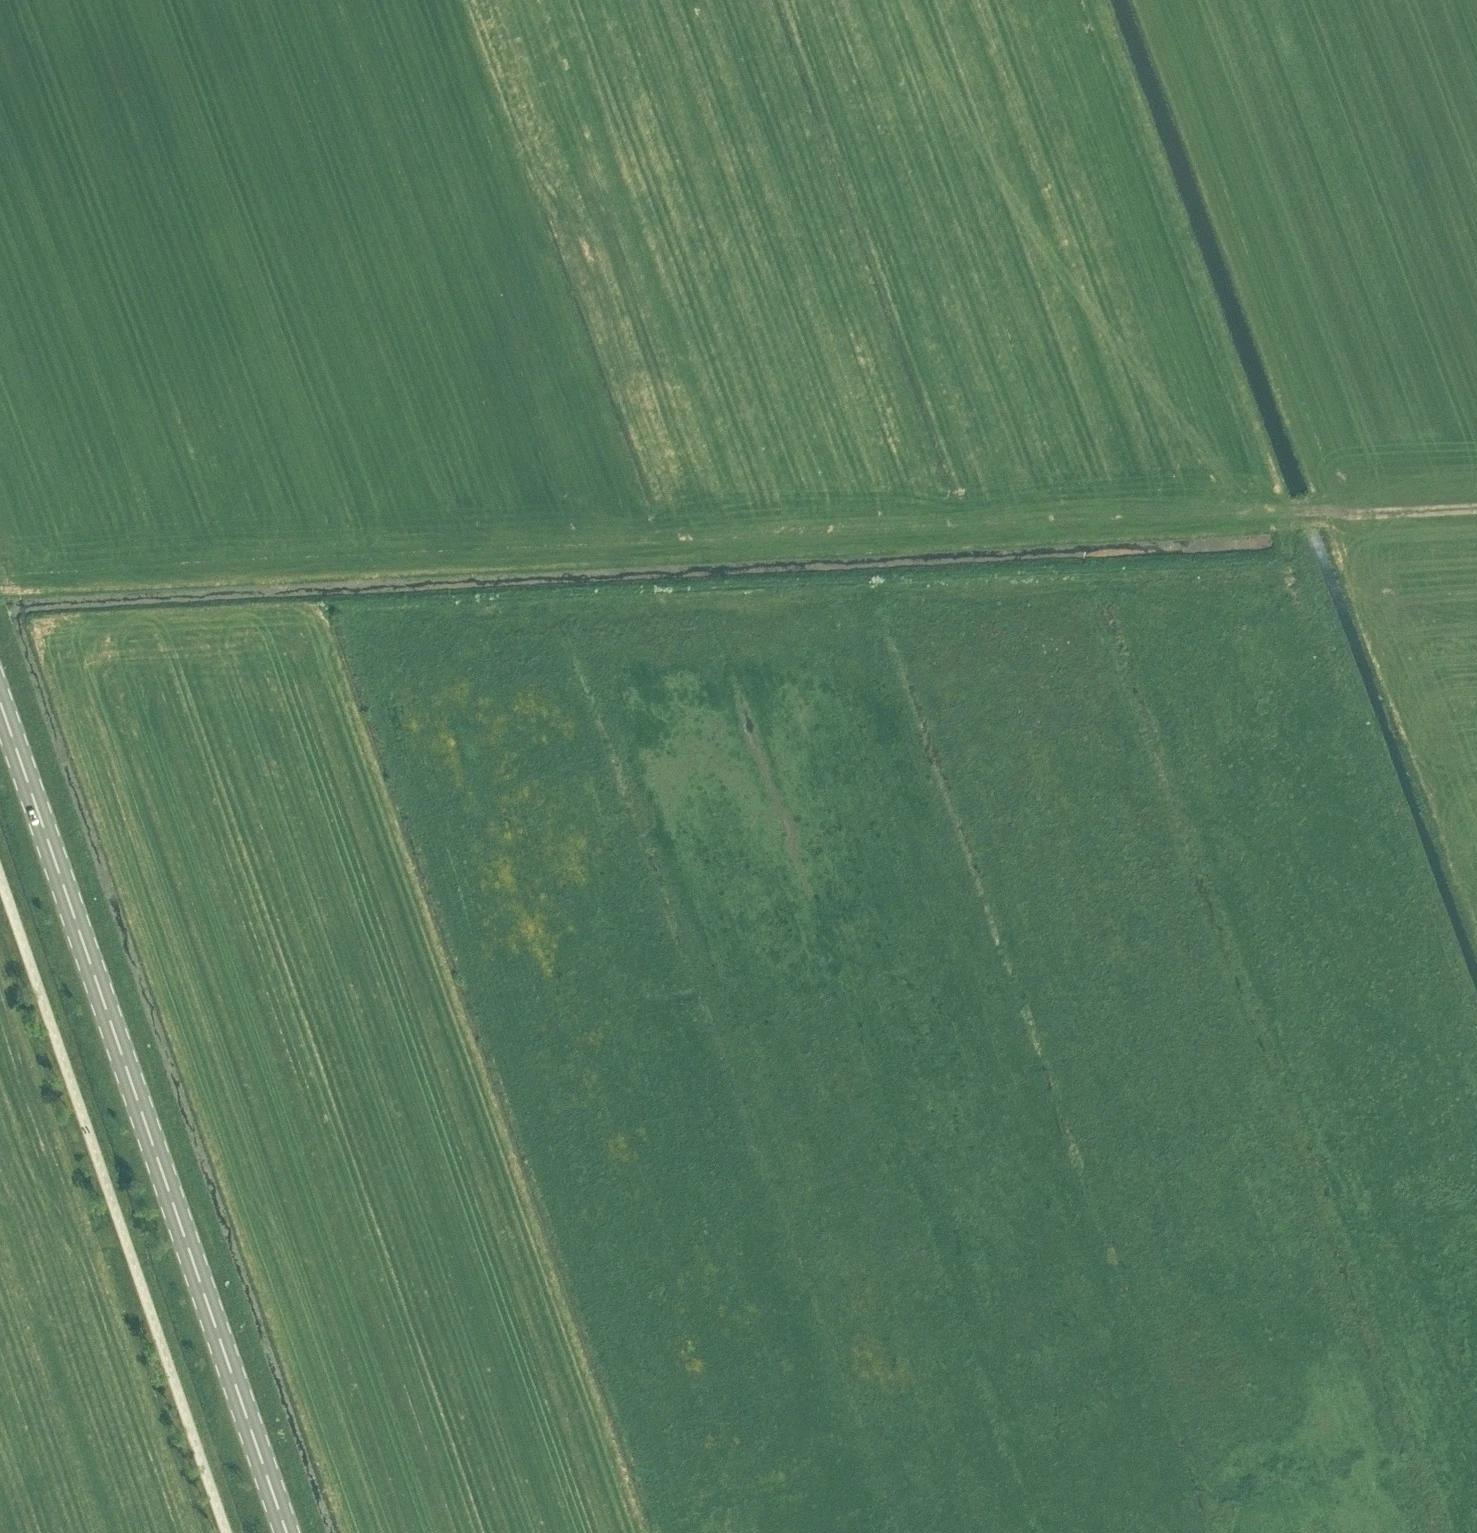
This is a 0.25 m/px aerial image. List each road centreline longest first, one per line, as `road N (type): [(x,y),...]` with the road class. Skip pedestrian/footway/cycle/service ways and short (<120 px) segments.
road 1 (primary): [(287,1532),(0,703)]
road 2 (track): [(1476,504),(1320,511)]

